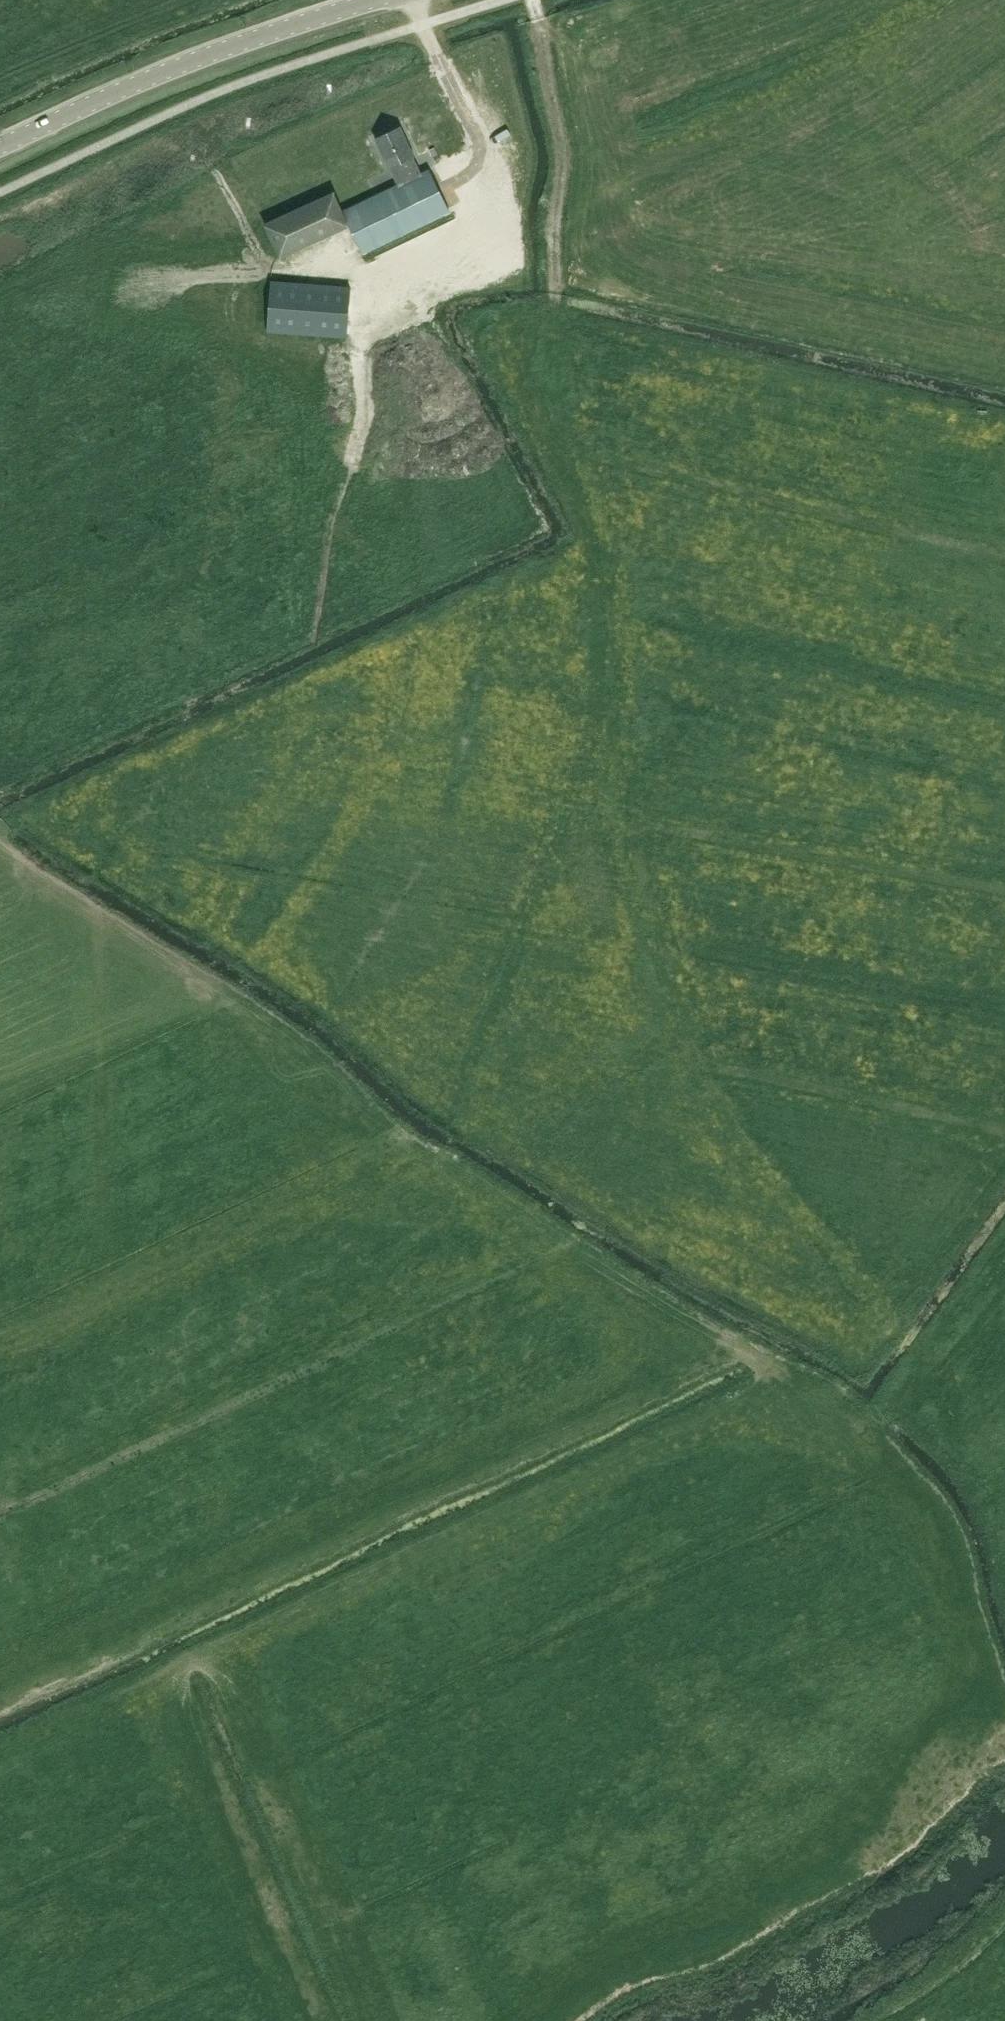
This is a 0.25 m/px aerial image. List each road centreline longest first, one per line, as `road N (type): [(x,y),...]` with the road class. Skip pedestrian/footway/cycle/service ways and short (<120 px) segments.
road 1 (tertiary): [(0,143),(149,75),(375,0)]

